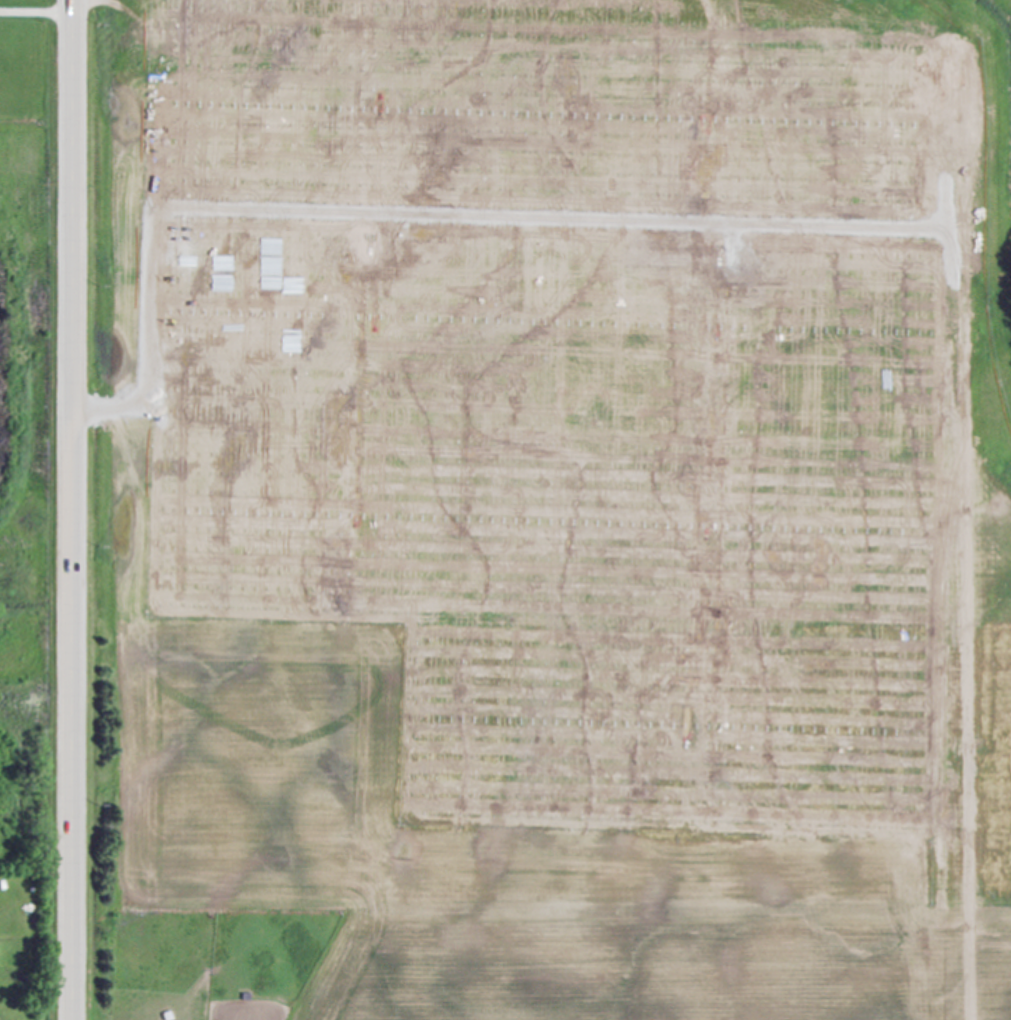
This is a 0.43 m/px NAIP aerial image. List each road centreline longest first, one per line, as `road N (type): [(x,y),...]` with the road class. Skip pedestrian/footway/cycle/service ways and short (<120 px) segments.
road 1 (primary): [(71,1019),(72,0)]

